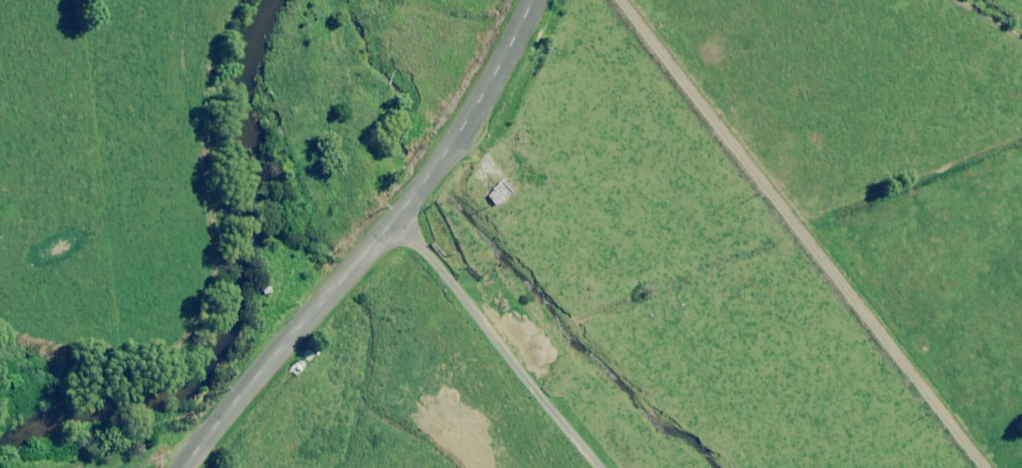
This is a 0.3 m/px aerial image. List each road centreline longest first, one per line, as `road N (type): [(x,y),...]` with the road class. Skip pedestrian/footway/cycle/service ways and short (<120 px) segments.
road 1 (track): [(609,0),(983,467)]
road 2 (unclassified): [(187,467),(398,218),(472,115),(532,0)]
road 3 (track): [(398,218),(583,467)]

